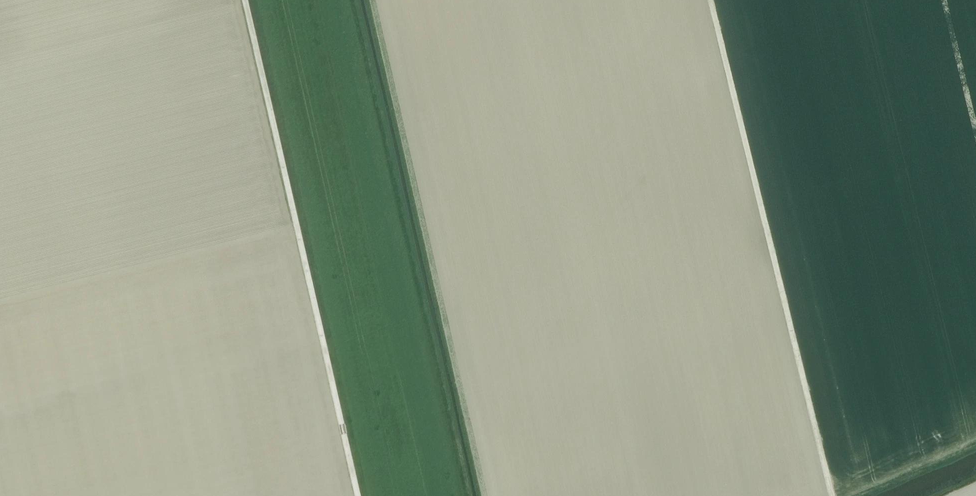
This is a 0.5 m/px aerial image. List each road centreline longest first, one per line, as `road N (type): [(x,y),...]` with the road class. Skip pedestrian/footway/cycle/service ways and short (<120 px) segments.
road 1 (track): [(709,0),(832,495)]
road 2 (track): [(356,495),(245,0)]

